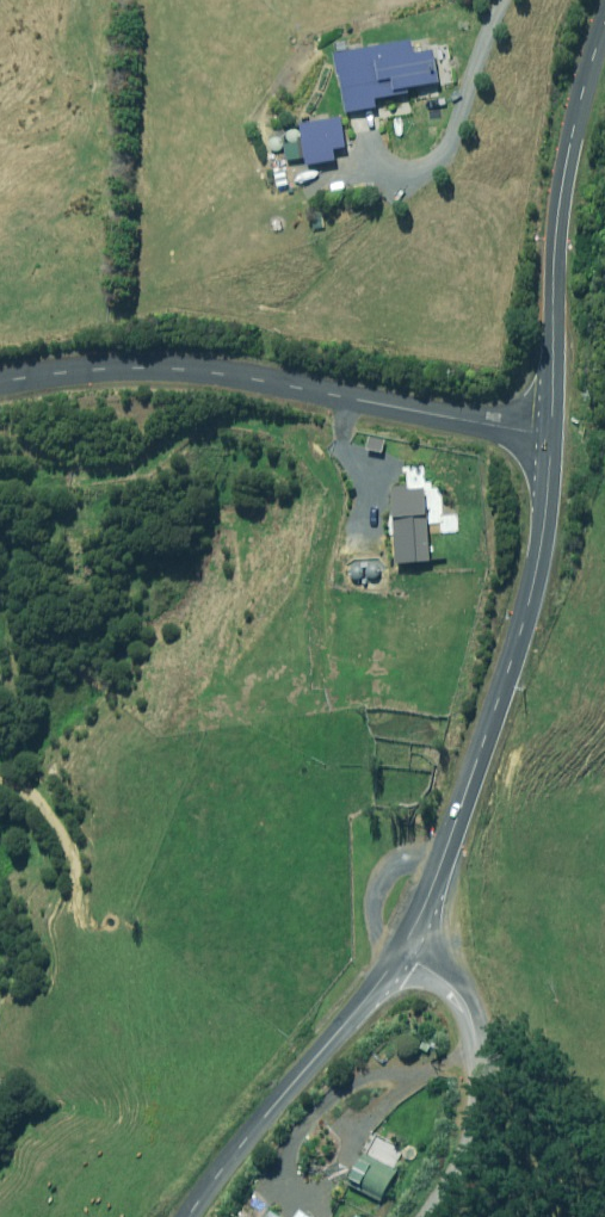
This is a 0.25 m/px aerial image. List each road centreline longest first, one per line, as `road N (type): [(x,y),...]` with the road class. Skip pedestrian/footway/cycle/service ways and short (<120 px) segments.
road 1 (unclassified): [(0,383),(143,369),(222,374),(556,435)]
road 2 (unclassified): [(406,950),(461,822),(525,630),(556,435)]
road 3 (unclassified): [(556,435),(584,98),(604,36)]
road 4 (unclassified): [(192,1216),(406,950)]
road 5 (unclassified): [(406,950),(452,982),(472,1005),(479,1033),(476,1132),(437,1216)]

